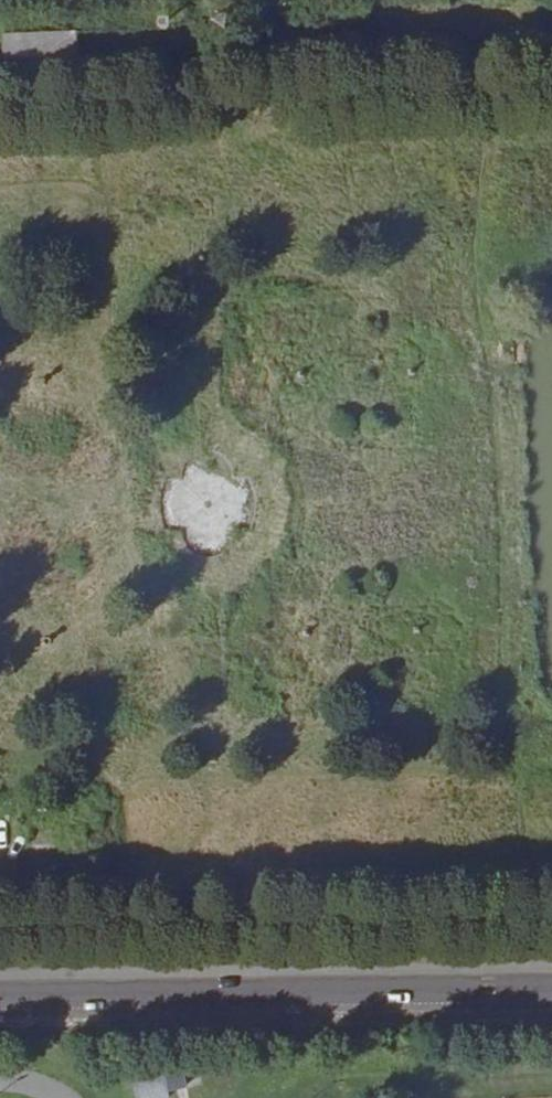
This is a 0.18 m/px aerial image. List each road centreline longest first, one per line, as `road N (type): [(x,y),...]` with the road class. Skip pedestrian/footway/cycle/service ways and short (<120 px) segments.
road 1 (track): [(0,105),(551,83)]
road 2 (secondary): [(0,1002),(551,992)]
road 3 (track): [(551,721),(380,726),(313,738),(169,824),(130,868),(58,872)]
road 4 (track): [(497,369),(512,721)]

